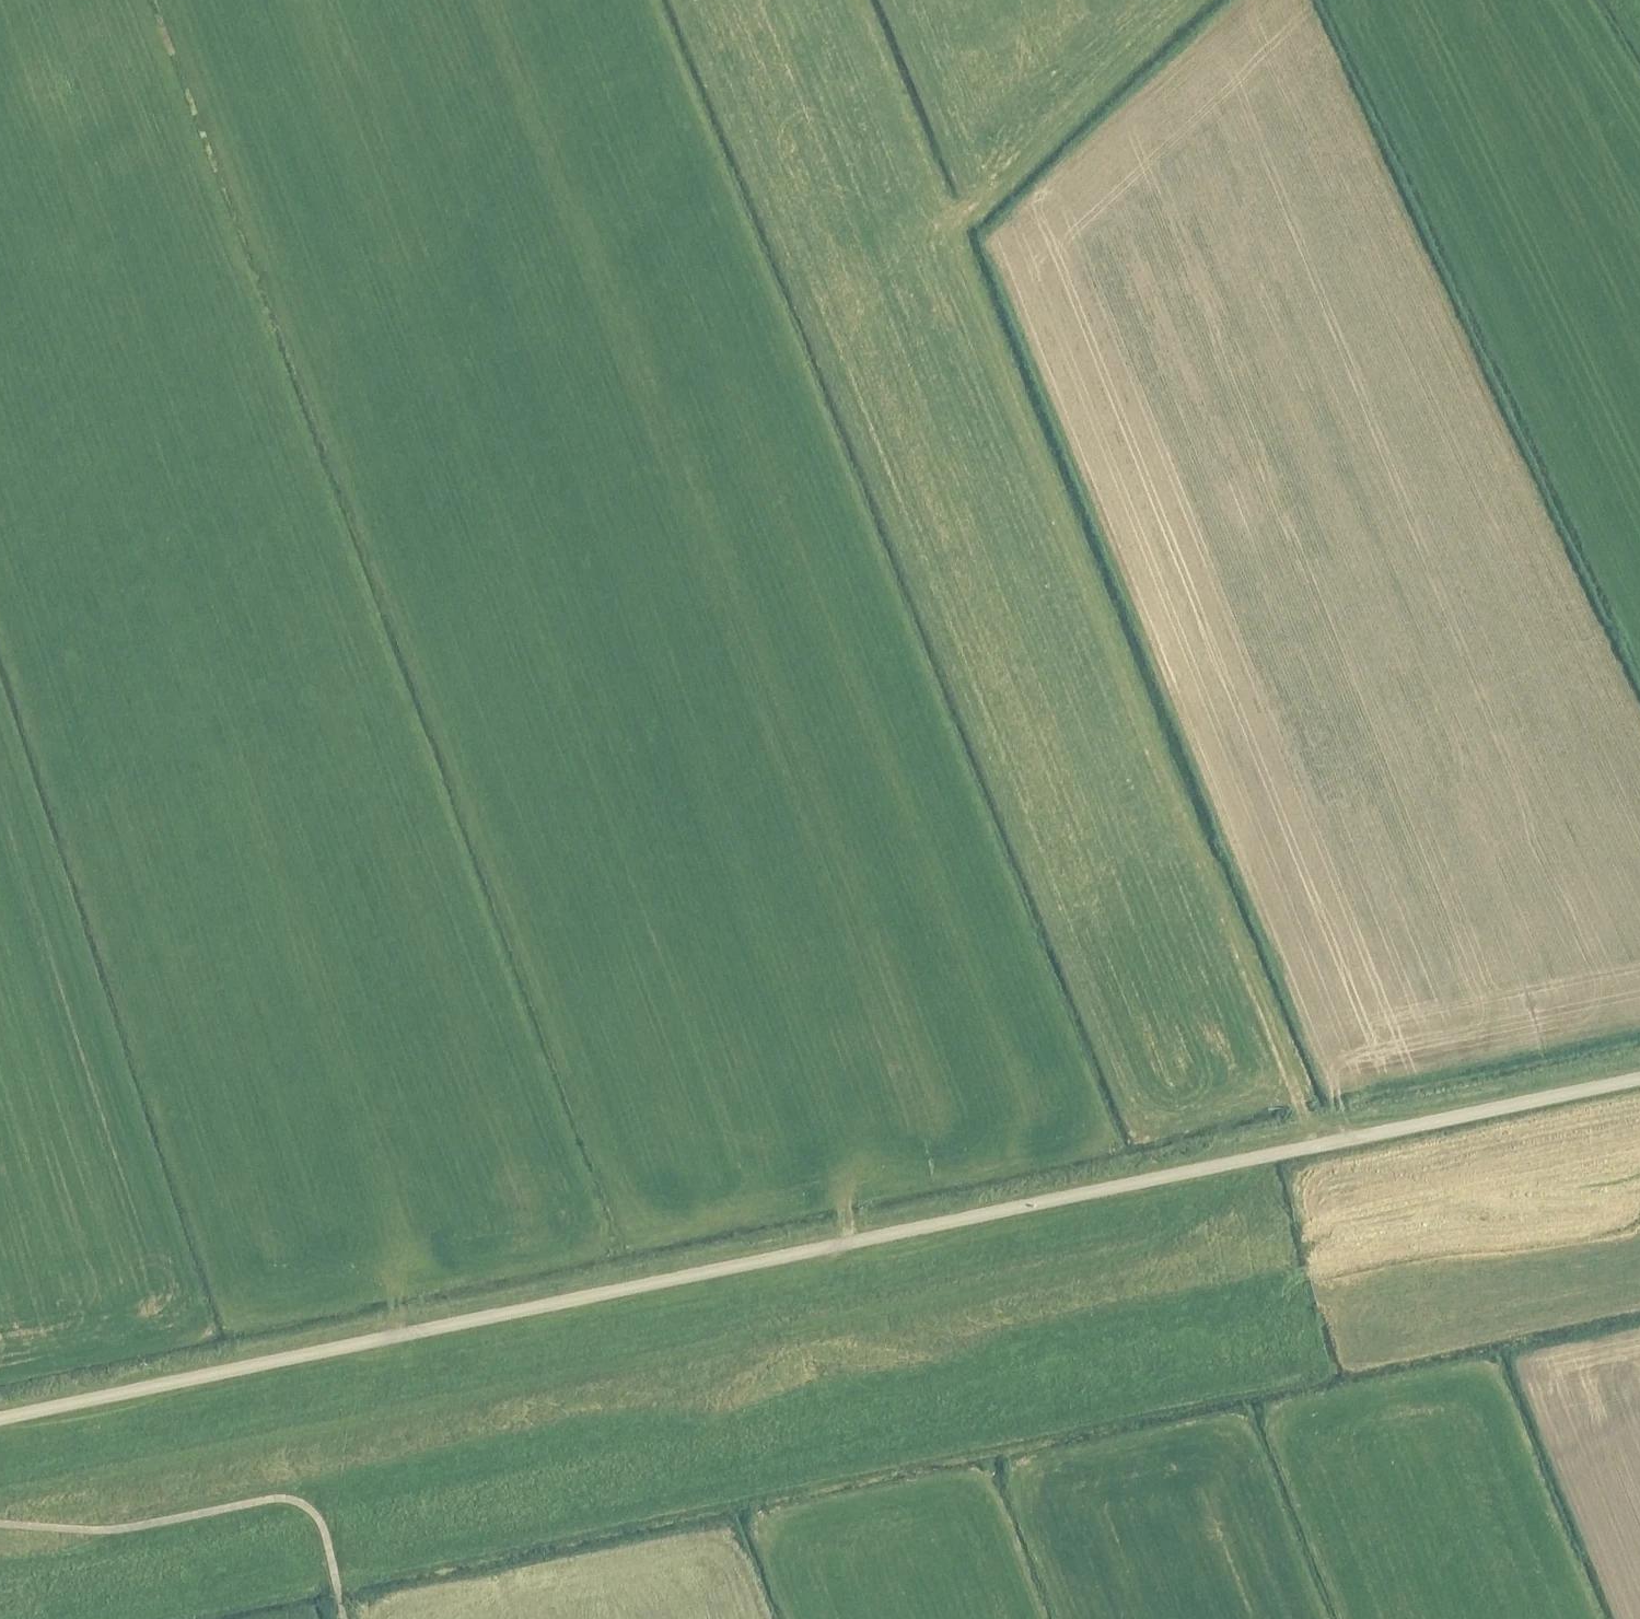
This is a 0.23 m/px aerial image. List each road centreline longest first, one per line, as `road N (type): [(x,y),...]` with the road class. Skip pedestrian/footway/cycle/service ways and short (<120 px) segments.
road 1 (unclassified): [(0,1420),(1639,1080)]

